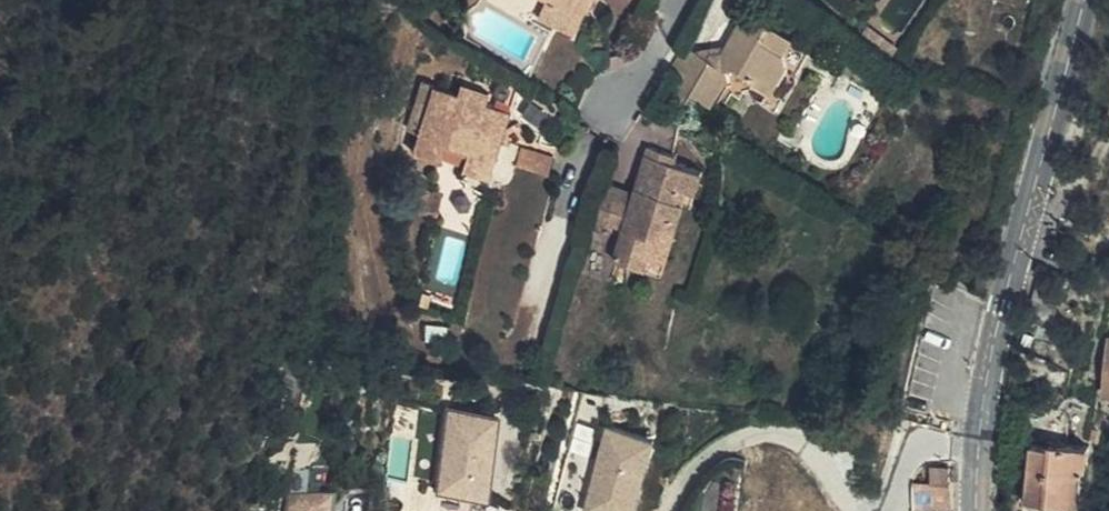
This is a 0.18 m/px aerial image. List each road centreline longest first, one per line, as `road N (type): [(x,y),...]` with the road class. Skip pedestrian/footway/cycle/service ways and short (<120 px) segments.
road 1 (tertiary): [(975,510),(994,344),(1080,0)]
road 2 (residential): [(676,0),(611,112)]

